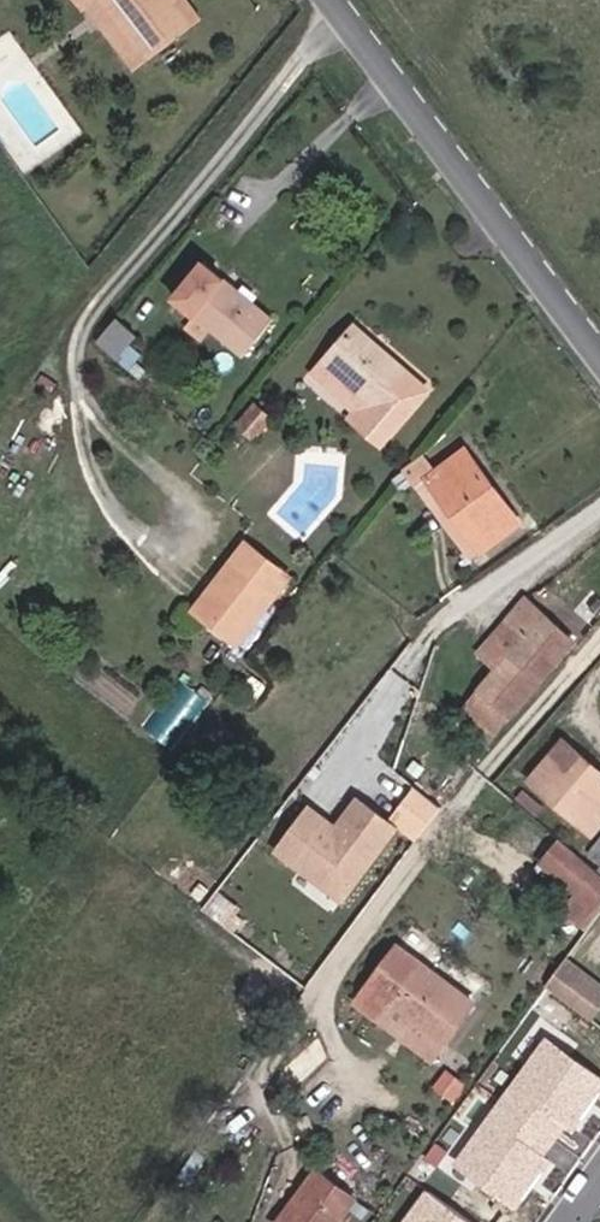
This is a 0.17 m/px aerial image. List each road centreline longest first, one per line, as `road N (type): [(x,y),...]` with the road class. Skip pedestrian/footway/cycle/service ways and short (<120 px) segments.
road 1 (tertiary): [(334,0),(599,352)]

